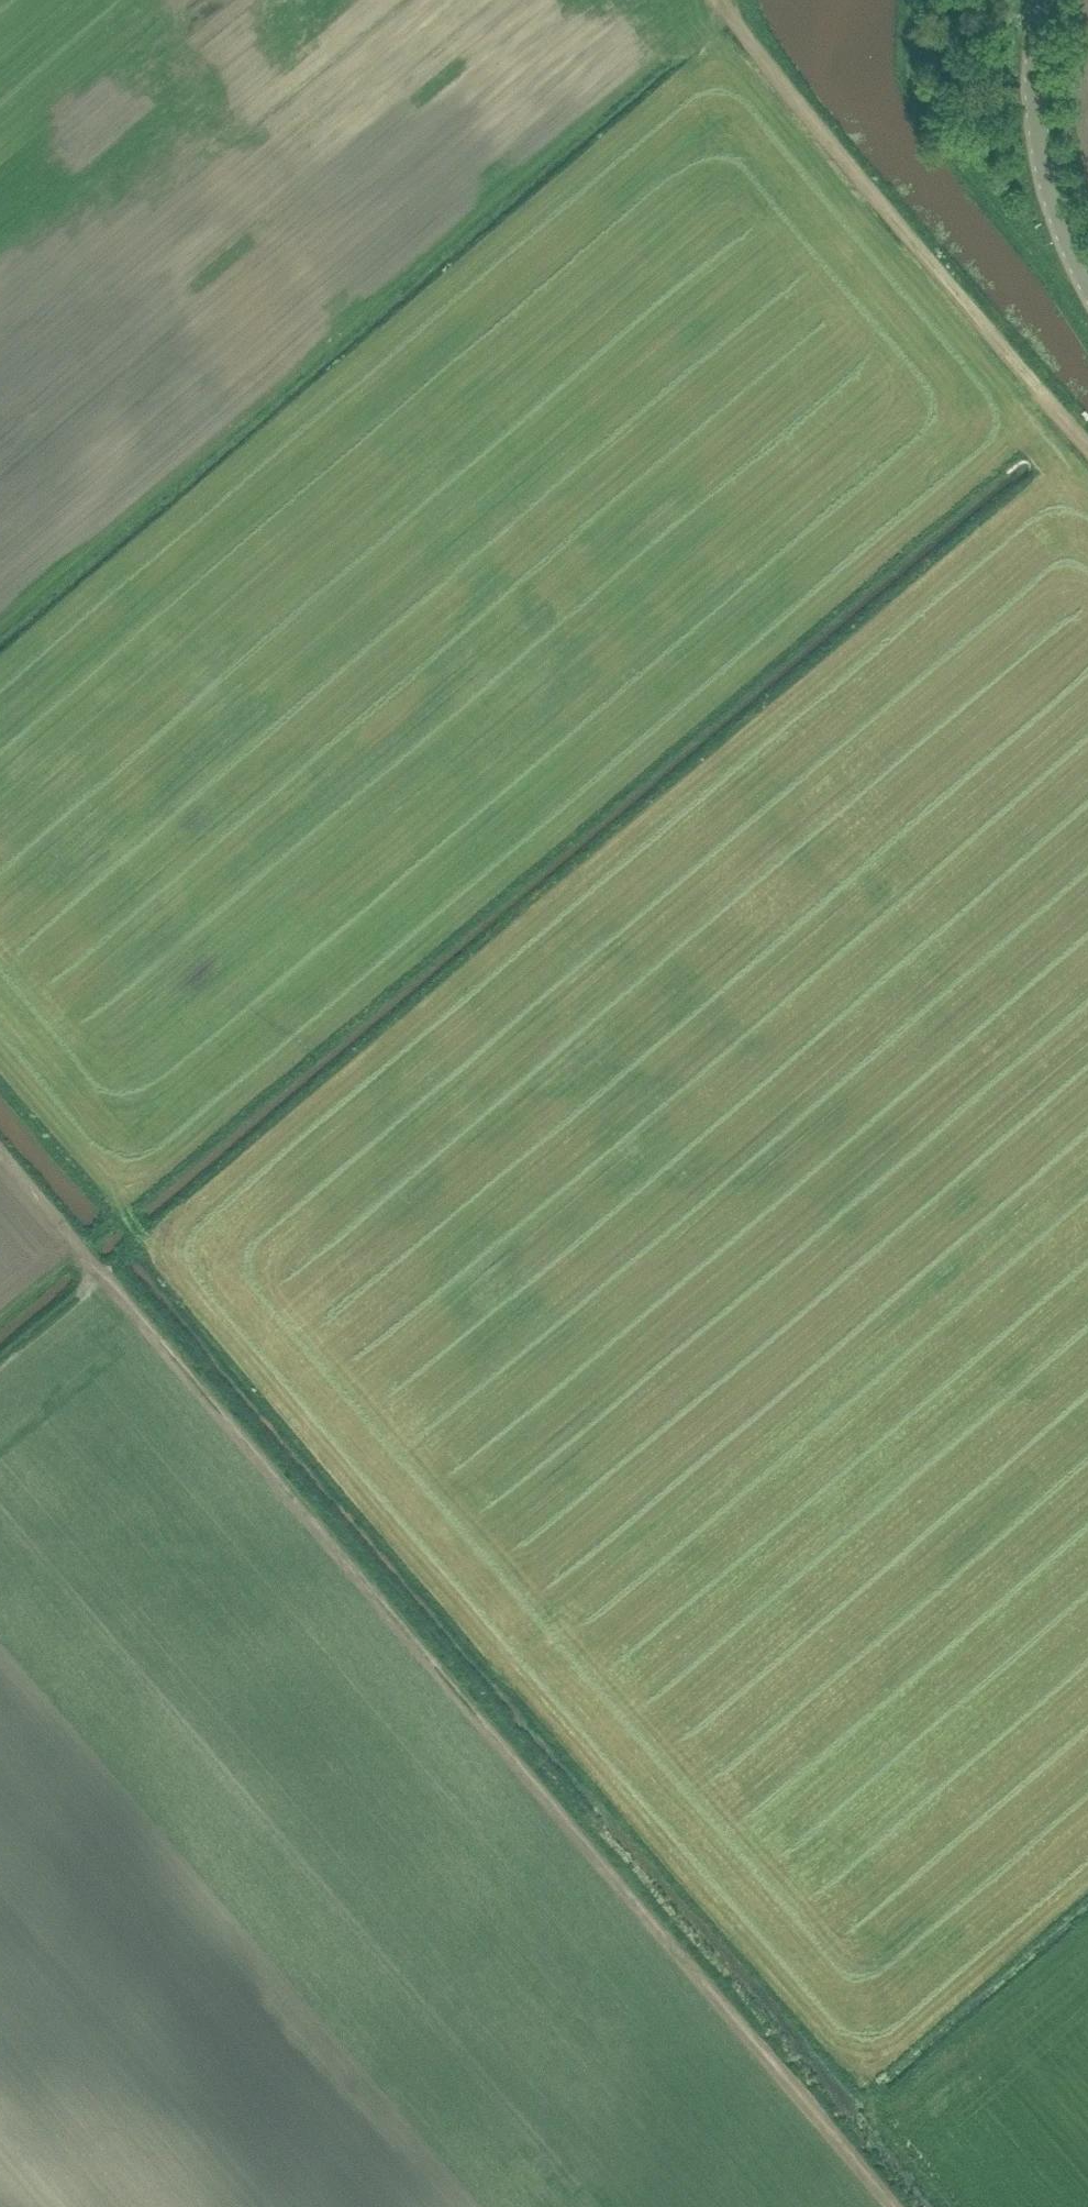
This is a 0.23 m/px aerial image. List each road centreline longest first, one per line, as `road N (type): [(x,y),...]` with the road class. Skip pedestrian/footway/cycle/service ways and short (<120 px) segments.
road 1 (track): [(1087,443),(717,0)]
road 2 (tertiary): [(1087,279),(1062,224),(1043,151),(1039,82),(1047,0)]

